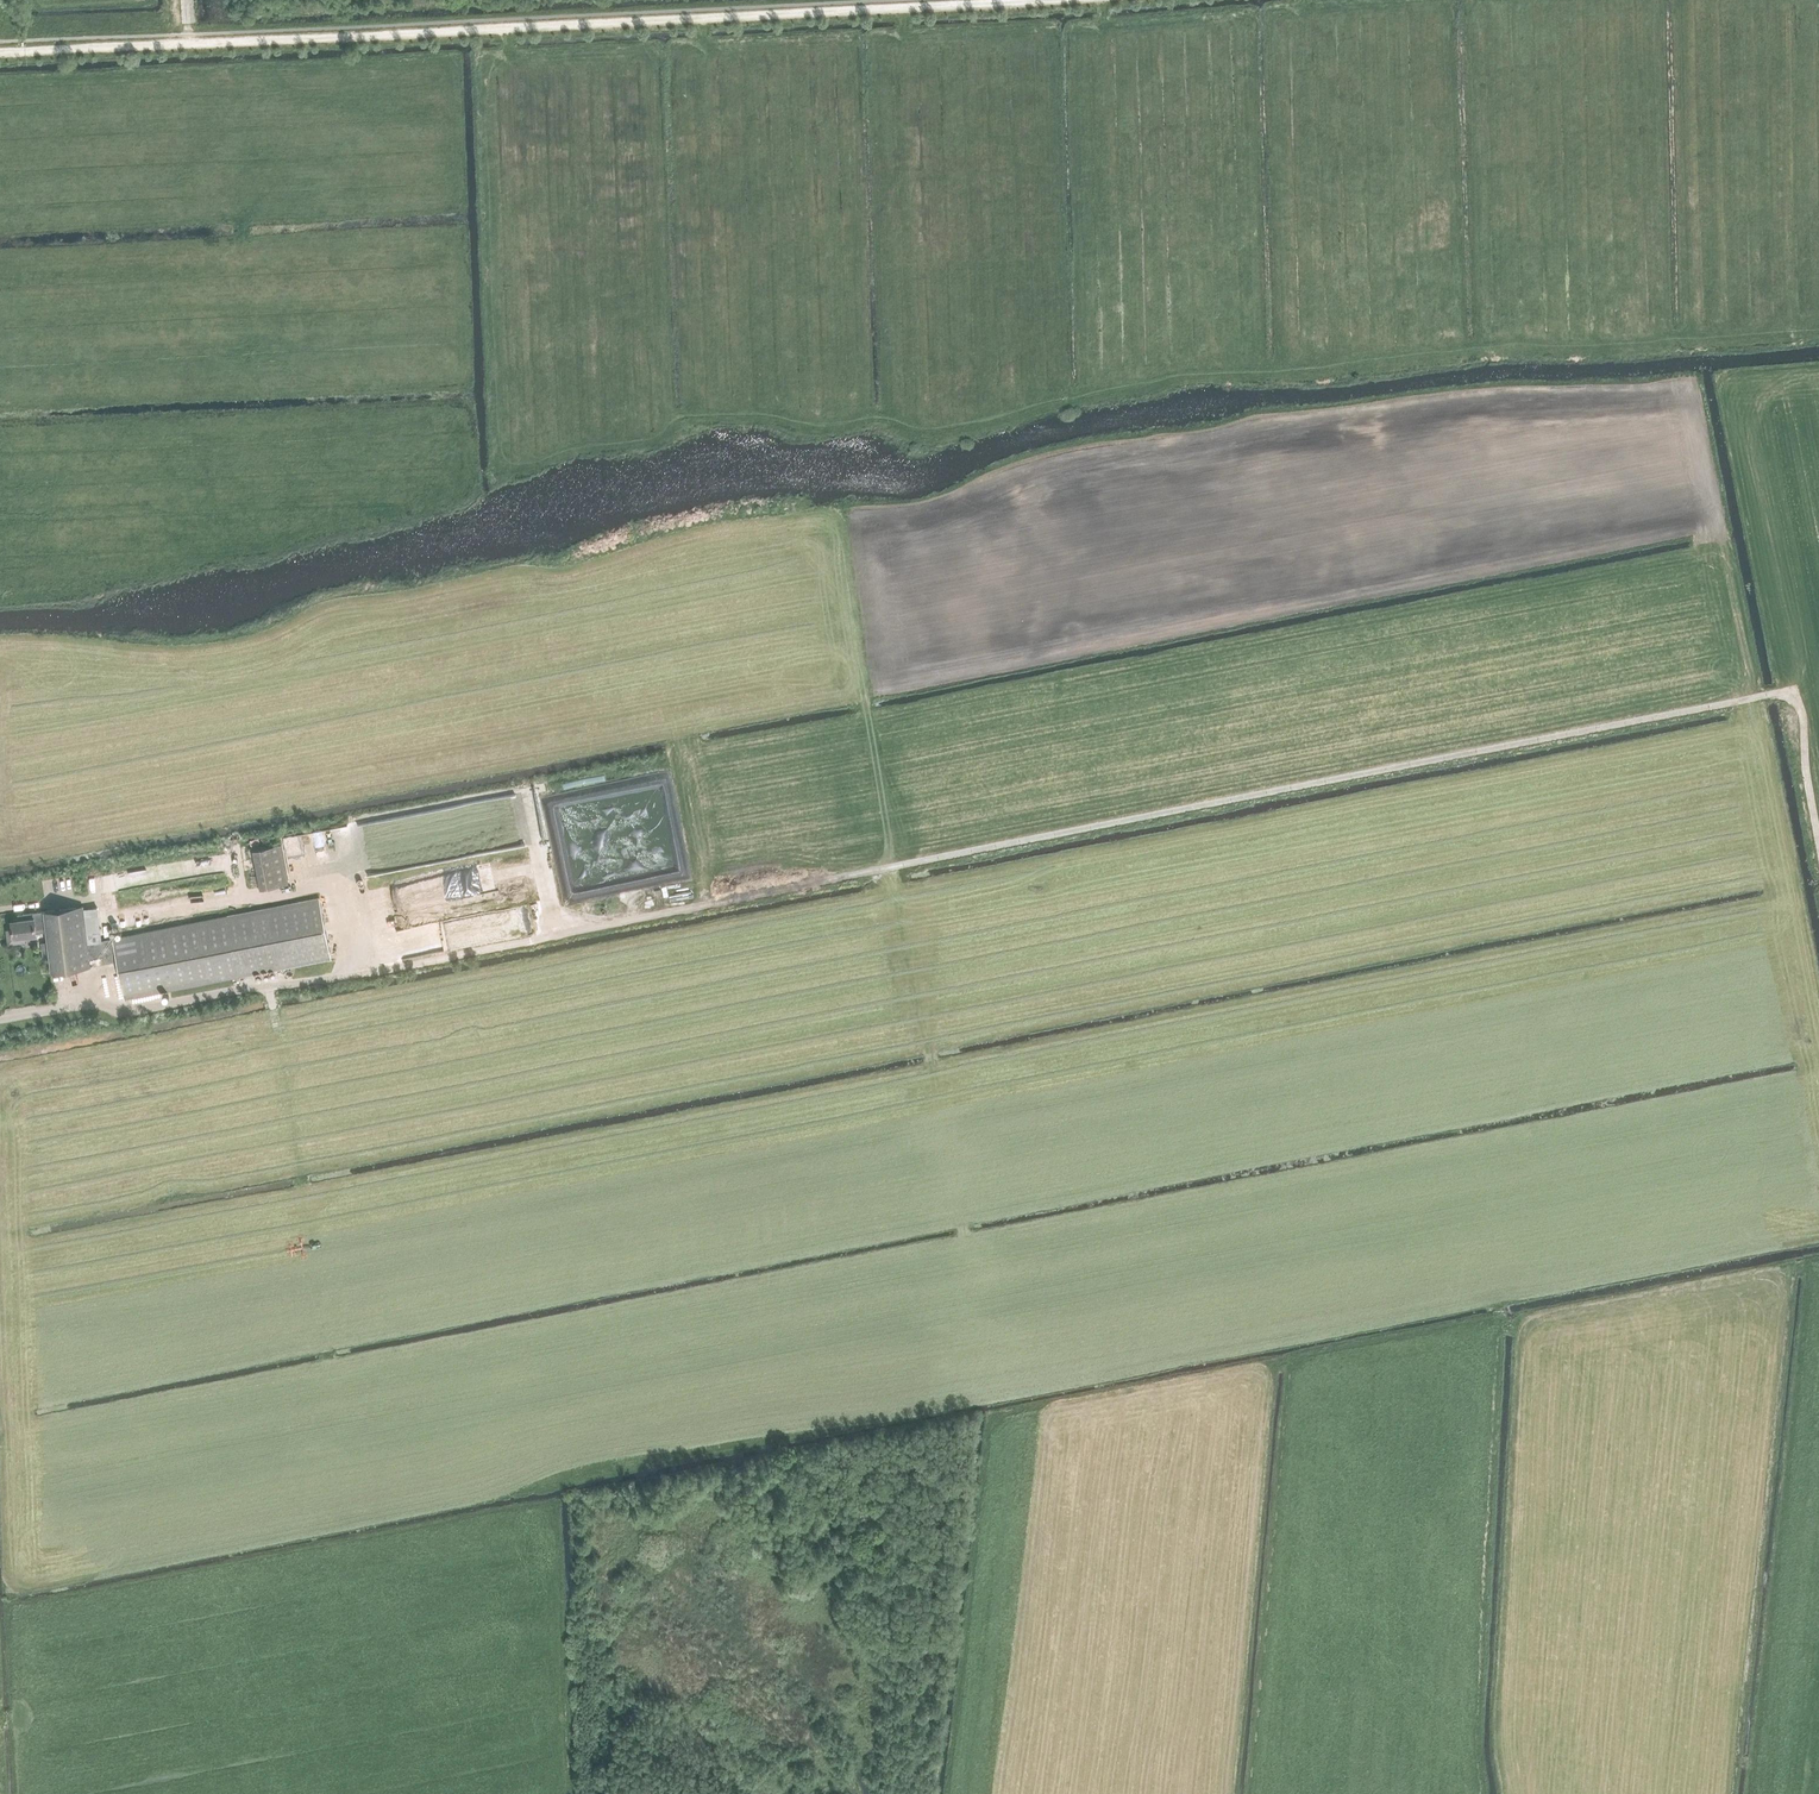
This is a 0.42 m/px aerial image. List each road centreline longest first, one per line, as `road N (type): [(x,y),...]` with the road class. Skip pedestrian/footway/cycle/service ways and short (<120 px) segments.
road 1 (track): [(0,54),(1033,0)]

